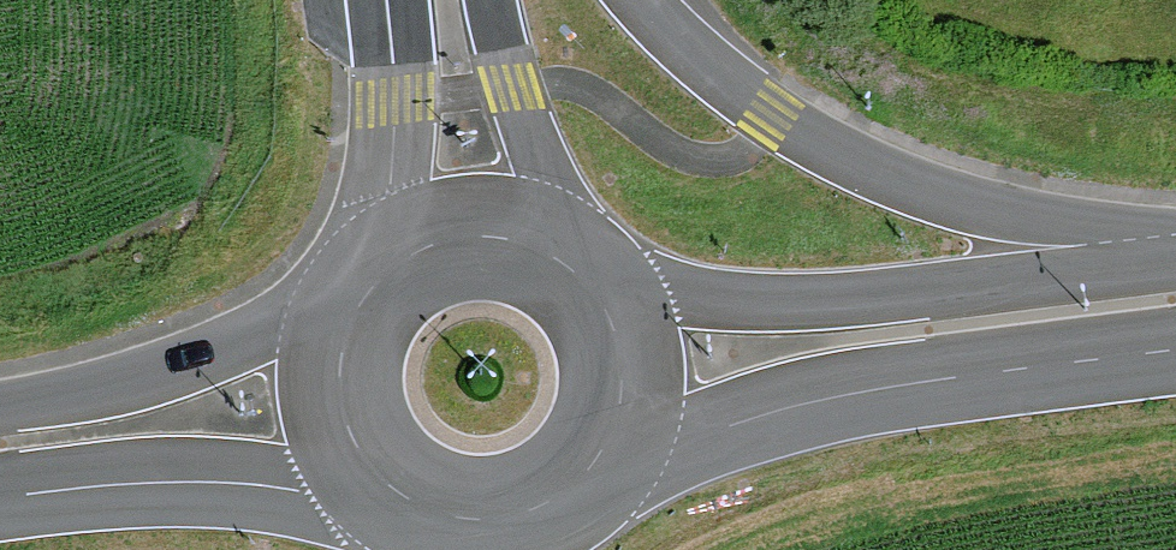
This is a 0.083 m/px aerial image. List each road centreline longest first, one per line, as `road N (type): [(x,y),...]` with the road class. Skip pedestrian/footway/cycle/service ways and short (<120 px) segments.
road 1 (motorway): [(1175,234),(1033,220),(834,154),(707,69),(640,0)]
road 2 (secondary): [(594,470),(843,392),(1175,350)]
road 3 (secondary): [(1175,265),(795,304),(602,288)]
road 4 (secondary): [(0,495),(174,482),(383,489)]
road 5 (secondary): [(343,310),(134,385),(0,407)]
road 6 (motorway): [(576,261),(493,0)]
road 7 (motorway): [(388,0),(395,101),(385,258)]
road 8 (secondary): [(383,489),(453,521),(492,523),(530,515),(594,470)]
road 9 (secondary): [(576,261),(542,238),(460,226),(385,258)]
road 10 (secondary): [(343,310),(331,348),(338,425),(383,489)]
road 11 (secondary): [(594,470),(615,438),(628,361),(602,288)]

